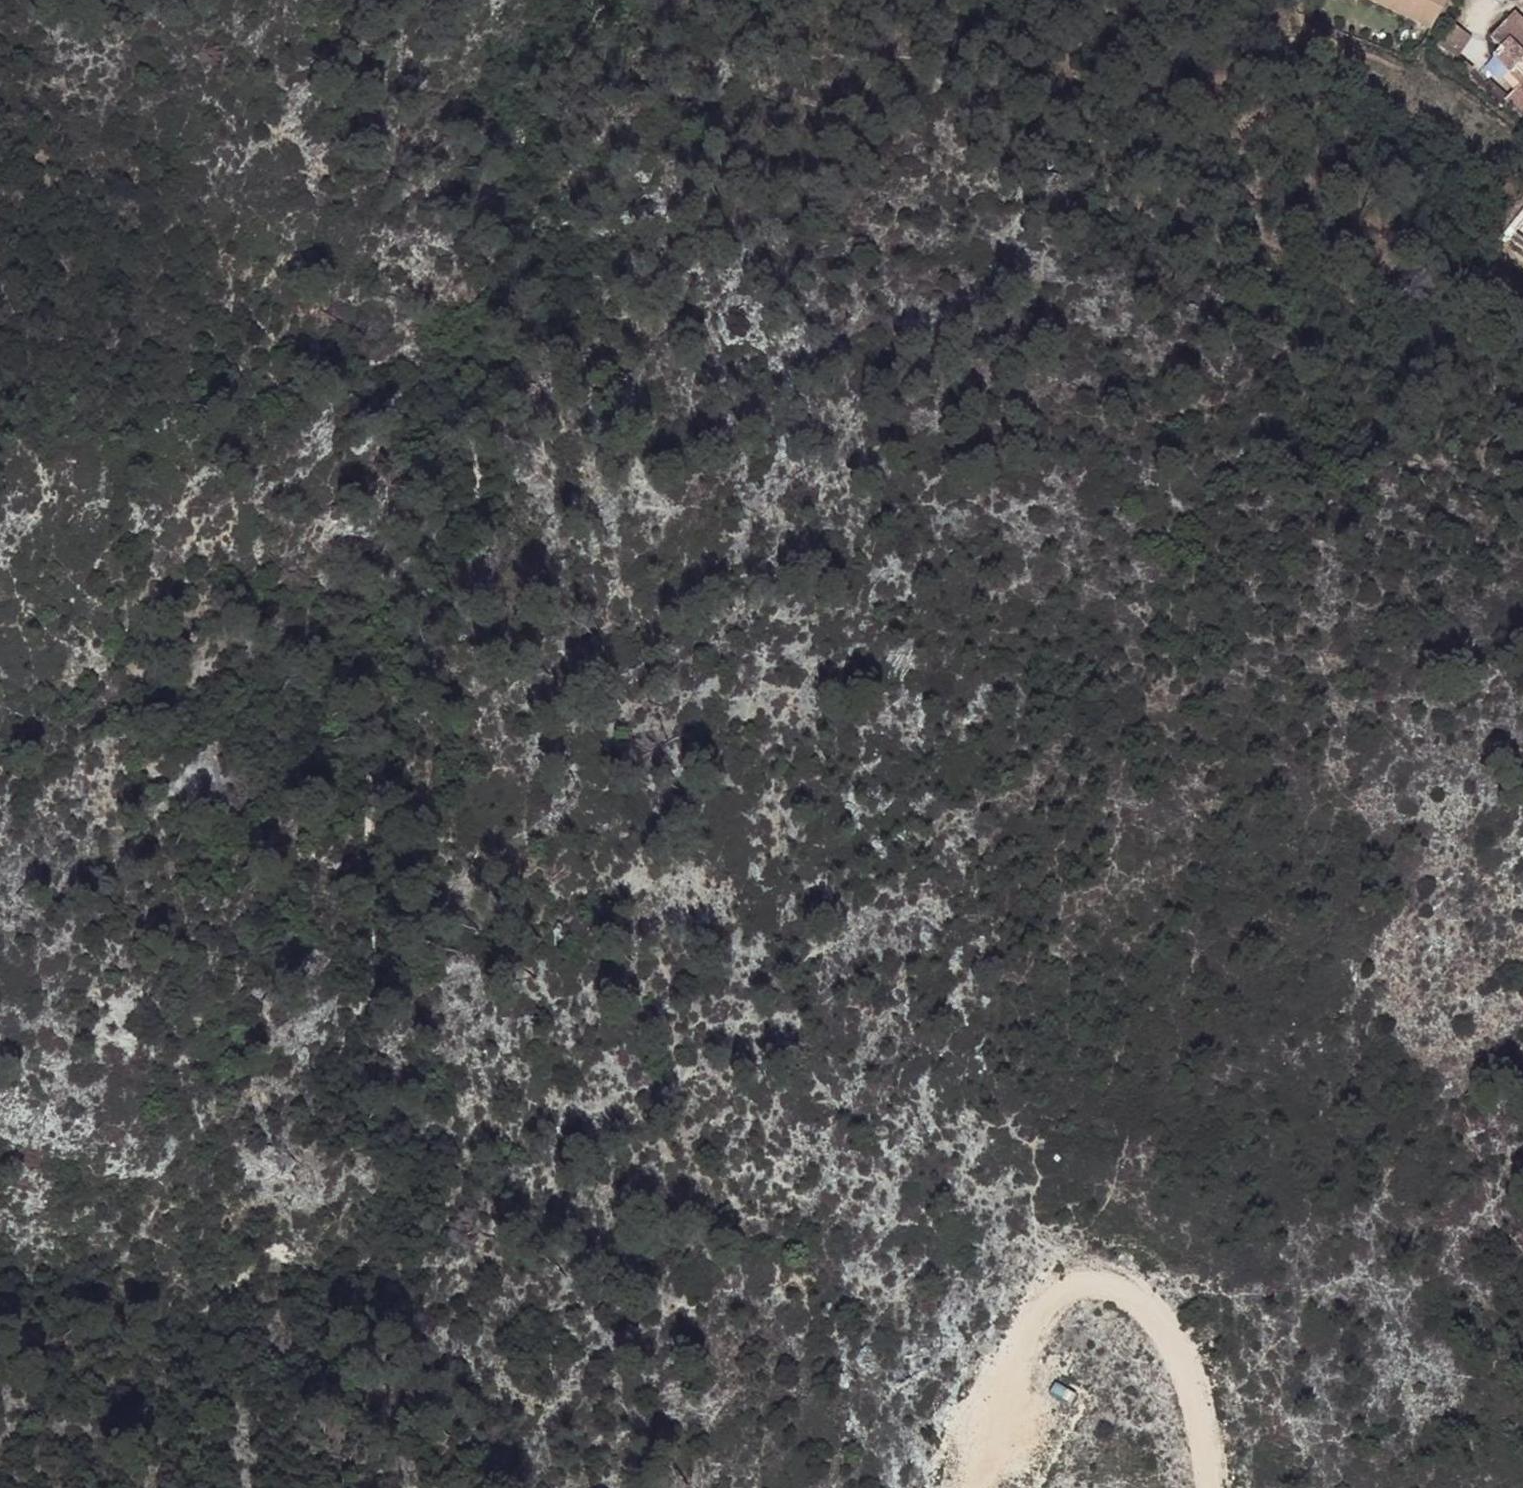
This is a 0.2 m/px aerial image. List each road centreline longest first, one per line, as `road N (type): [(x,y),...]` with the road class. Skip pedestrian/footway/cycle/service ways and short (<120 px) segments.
road 1 (track): [(975,1487),(1030,1322),(1072,1287),(1102,1288),(1149,1318),(1198,1419),(1205,1487)]

